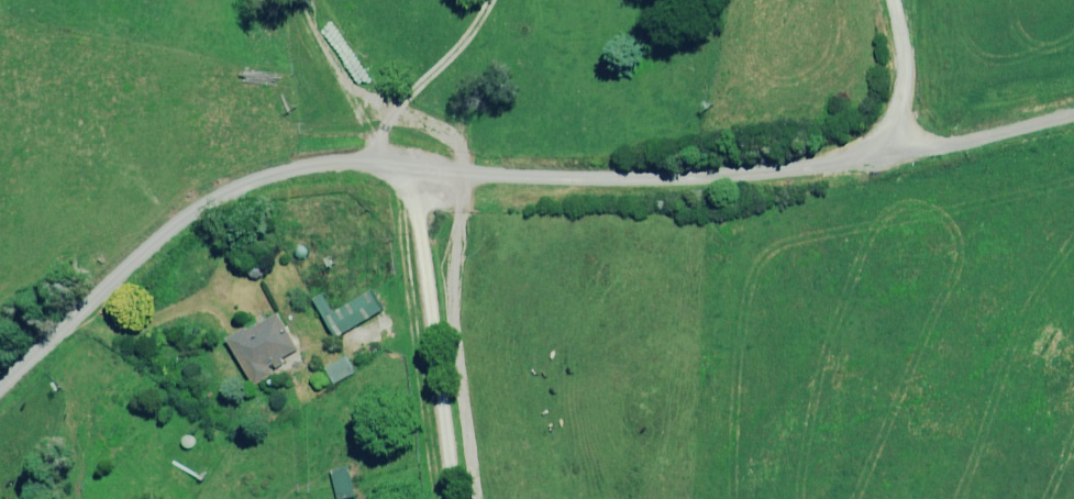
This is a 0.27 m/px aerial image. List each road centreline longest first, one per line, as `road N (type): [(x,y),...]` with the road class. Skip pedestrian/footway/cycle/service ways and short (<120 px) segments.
road 1 (unclassified): [(0,389),(173,226),(252,180),(334,162),(632,181),(840,163),(1073,114)]
road 2 (track): [(465,172),(452,306),(479,498)]
road 3 (track): [(465,172),(462,146),(442,130),(352,90),(304,0)]
road 4 (track): [(886,154),(905,79),(896,0)]

